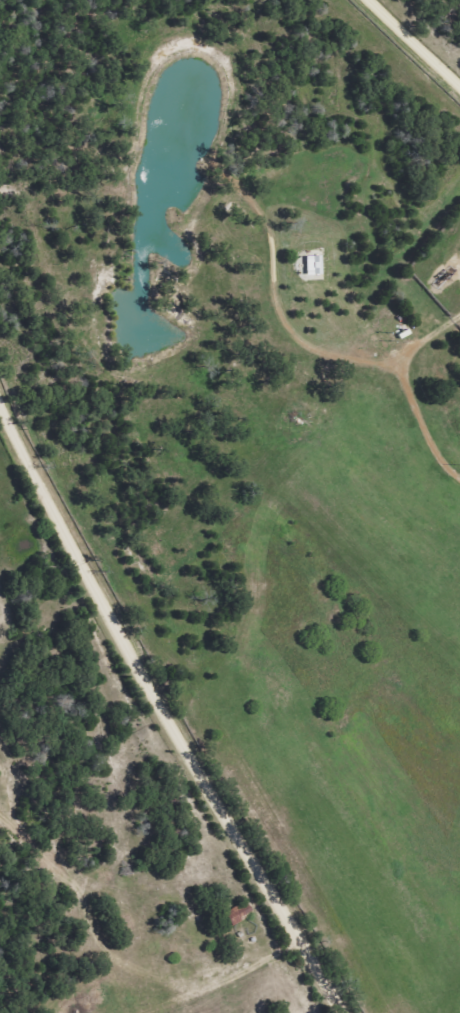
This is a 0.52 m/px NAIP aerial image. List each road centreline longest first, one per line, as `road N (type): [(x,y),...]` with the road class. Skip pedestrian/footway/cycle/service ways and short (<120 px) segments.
road 1 (tertiary): [(343,1012),(90,583),(0,406)]
road 2 (residential): [(371,0),(459,83)]

